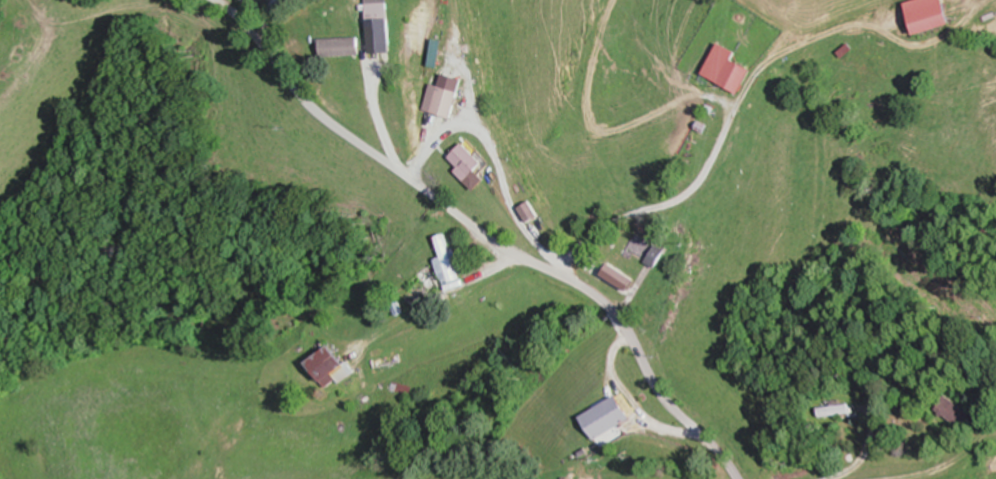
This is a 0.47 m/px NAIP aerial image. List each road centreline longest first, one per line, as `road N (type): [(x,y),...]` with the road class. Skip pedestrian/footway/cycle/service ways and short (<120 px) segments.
road 1 (residential): [(740,478),(668,402),(627,330),(596,295),(488,237),(349,135),(215,0)]

